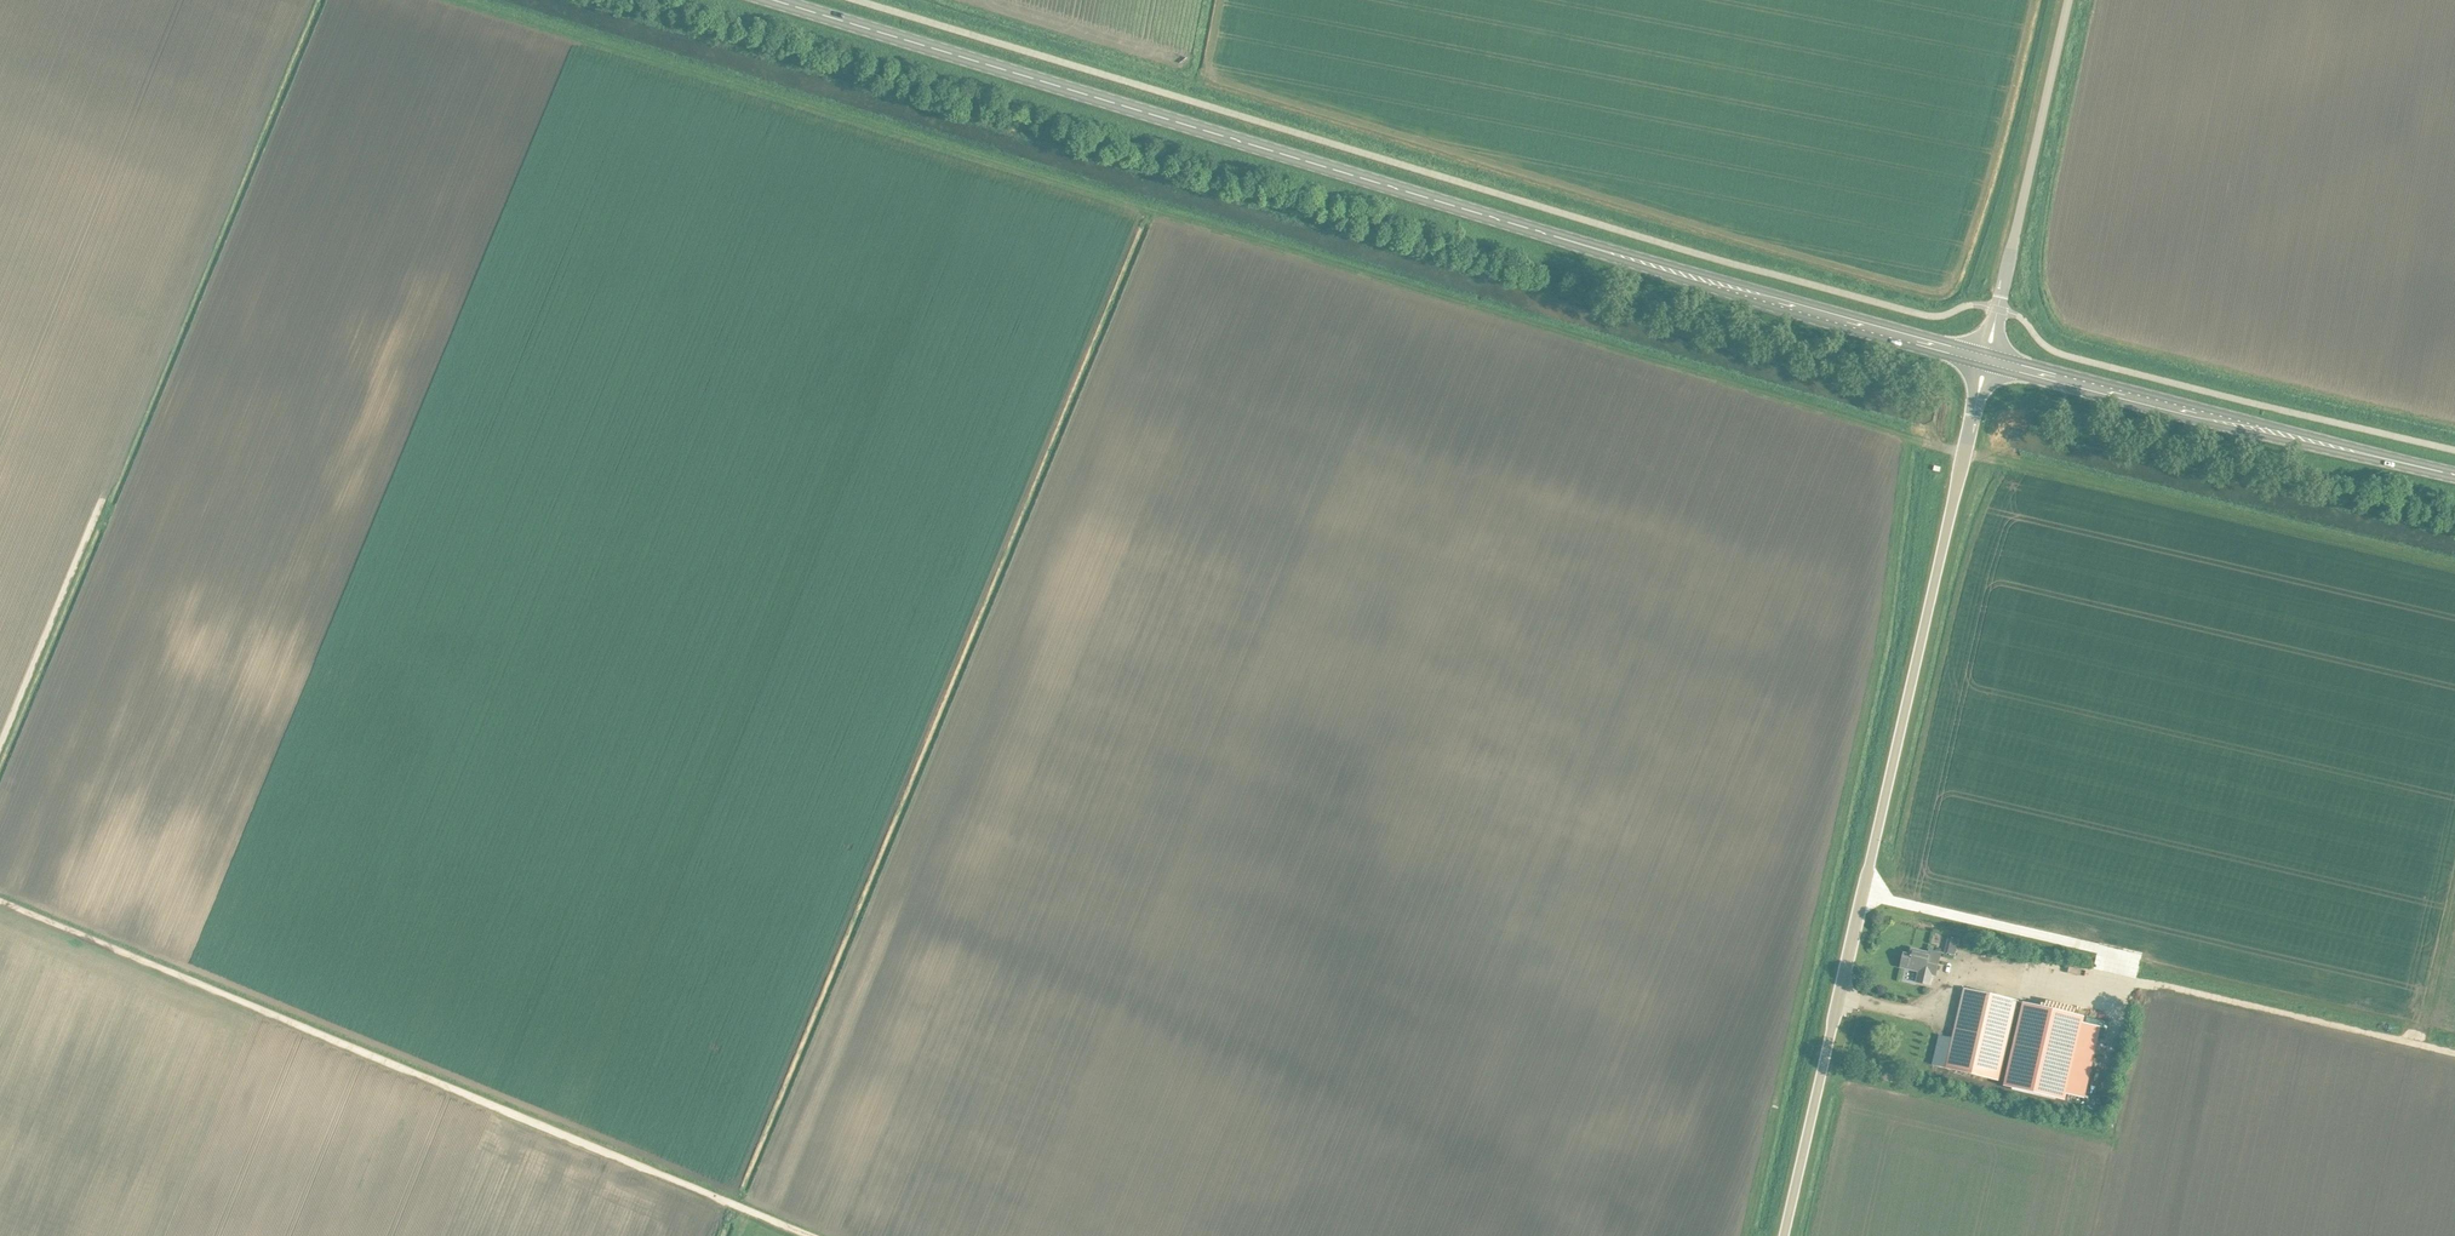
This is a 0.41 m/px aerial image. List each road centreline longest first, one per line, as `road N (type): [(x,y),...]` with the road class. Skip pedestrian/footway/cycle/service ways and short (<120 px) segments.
road 1 (primary): [(1743,288),(778,0)]
road 2 (unclassified): [(1789,1235),(1986,358)]
road 3 (primary): [(2454,470),(1986,358)]
road 4 (unclassified): [(1986,358),(2066,0)]
road 5 (primary): [(1743,288),(1986,358)]

